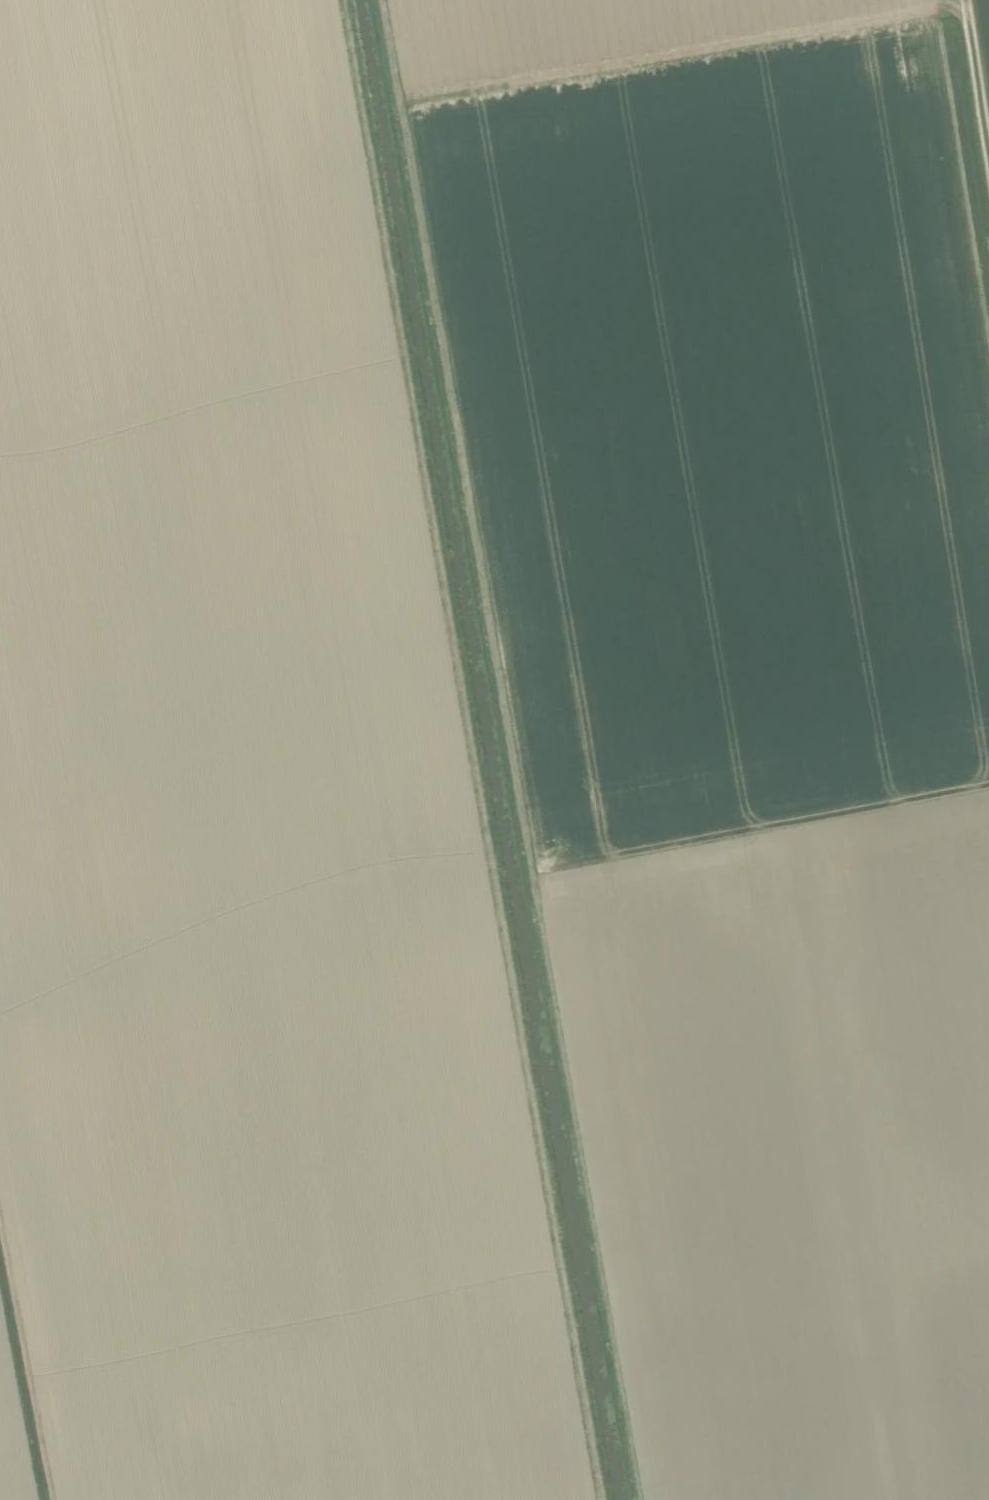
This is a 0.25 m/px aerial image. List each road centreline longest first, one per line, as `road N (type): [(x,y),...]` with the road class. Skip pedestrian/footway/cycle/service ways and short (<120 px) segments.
road 1 (track): [(60,1499),(0,1182)]

